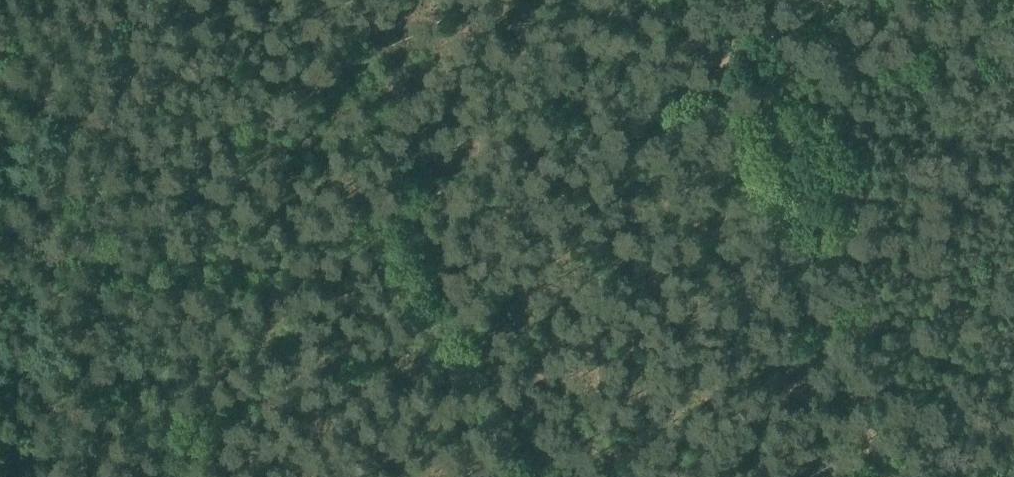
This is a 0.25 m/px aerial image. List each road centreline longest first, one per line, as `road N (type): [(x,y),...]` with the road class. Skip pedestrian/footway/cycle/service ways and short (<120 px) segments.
road 1 (track): [(183,476),(51,0)]

